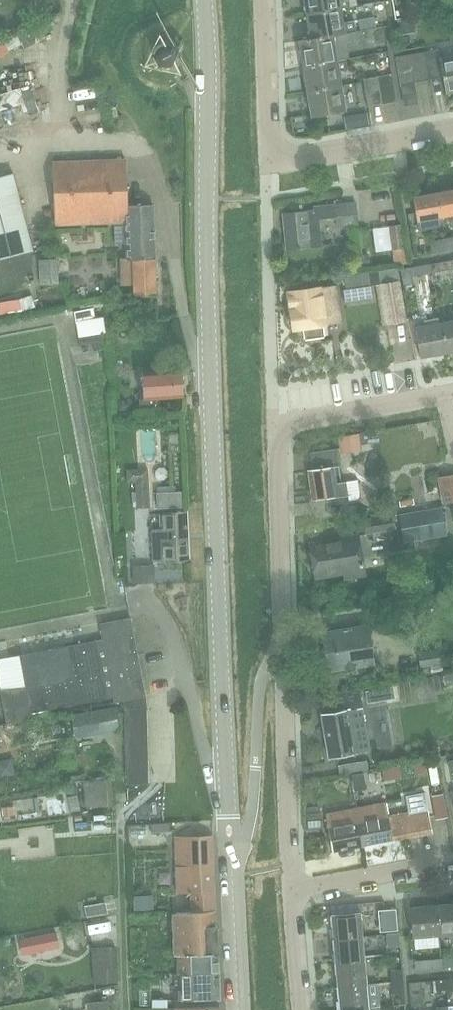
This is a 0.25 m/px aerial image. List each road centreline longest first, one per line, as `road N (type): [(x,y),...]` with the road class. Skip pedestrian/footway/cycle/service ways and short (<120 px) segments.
road 1 (residential): [(72,0),(58,49),(54,141),(132,140),(153,173),(186,320),(212,388)]
road 2 (tertiary): [(231,832),(212,388)]
road 3 (tertiary): [(212,388),(205,0)]
road 4 (residential): [(283,631),(278,425),(452,394)]
road 5 (residential): [(231,832),(176,655),(145,599),(133,602)]
road 6 (residential): [(293,891),(283,631)]
road 7 (residential): [(231,861),(250,829),(262,687),(283,631)]
road 8 (residential): [(277,153),(310,157),(452,131)]
road 9 (residential): [(293,891),(452,860)]
road 10 (residential): [(277,153),(266,0)]
road 11 (tertiary): [(239,1009),(231,861)]

